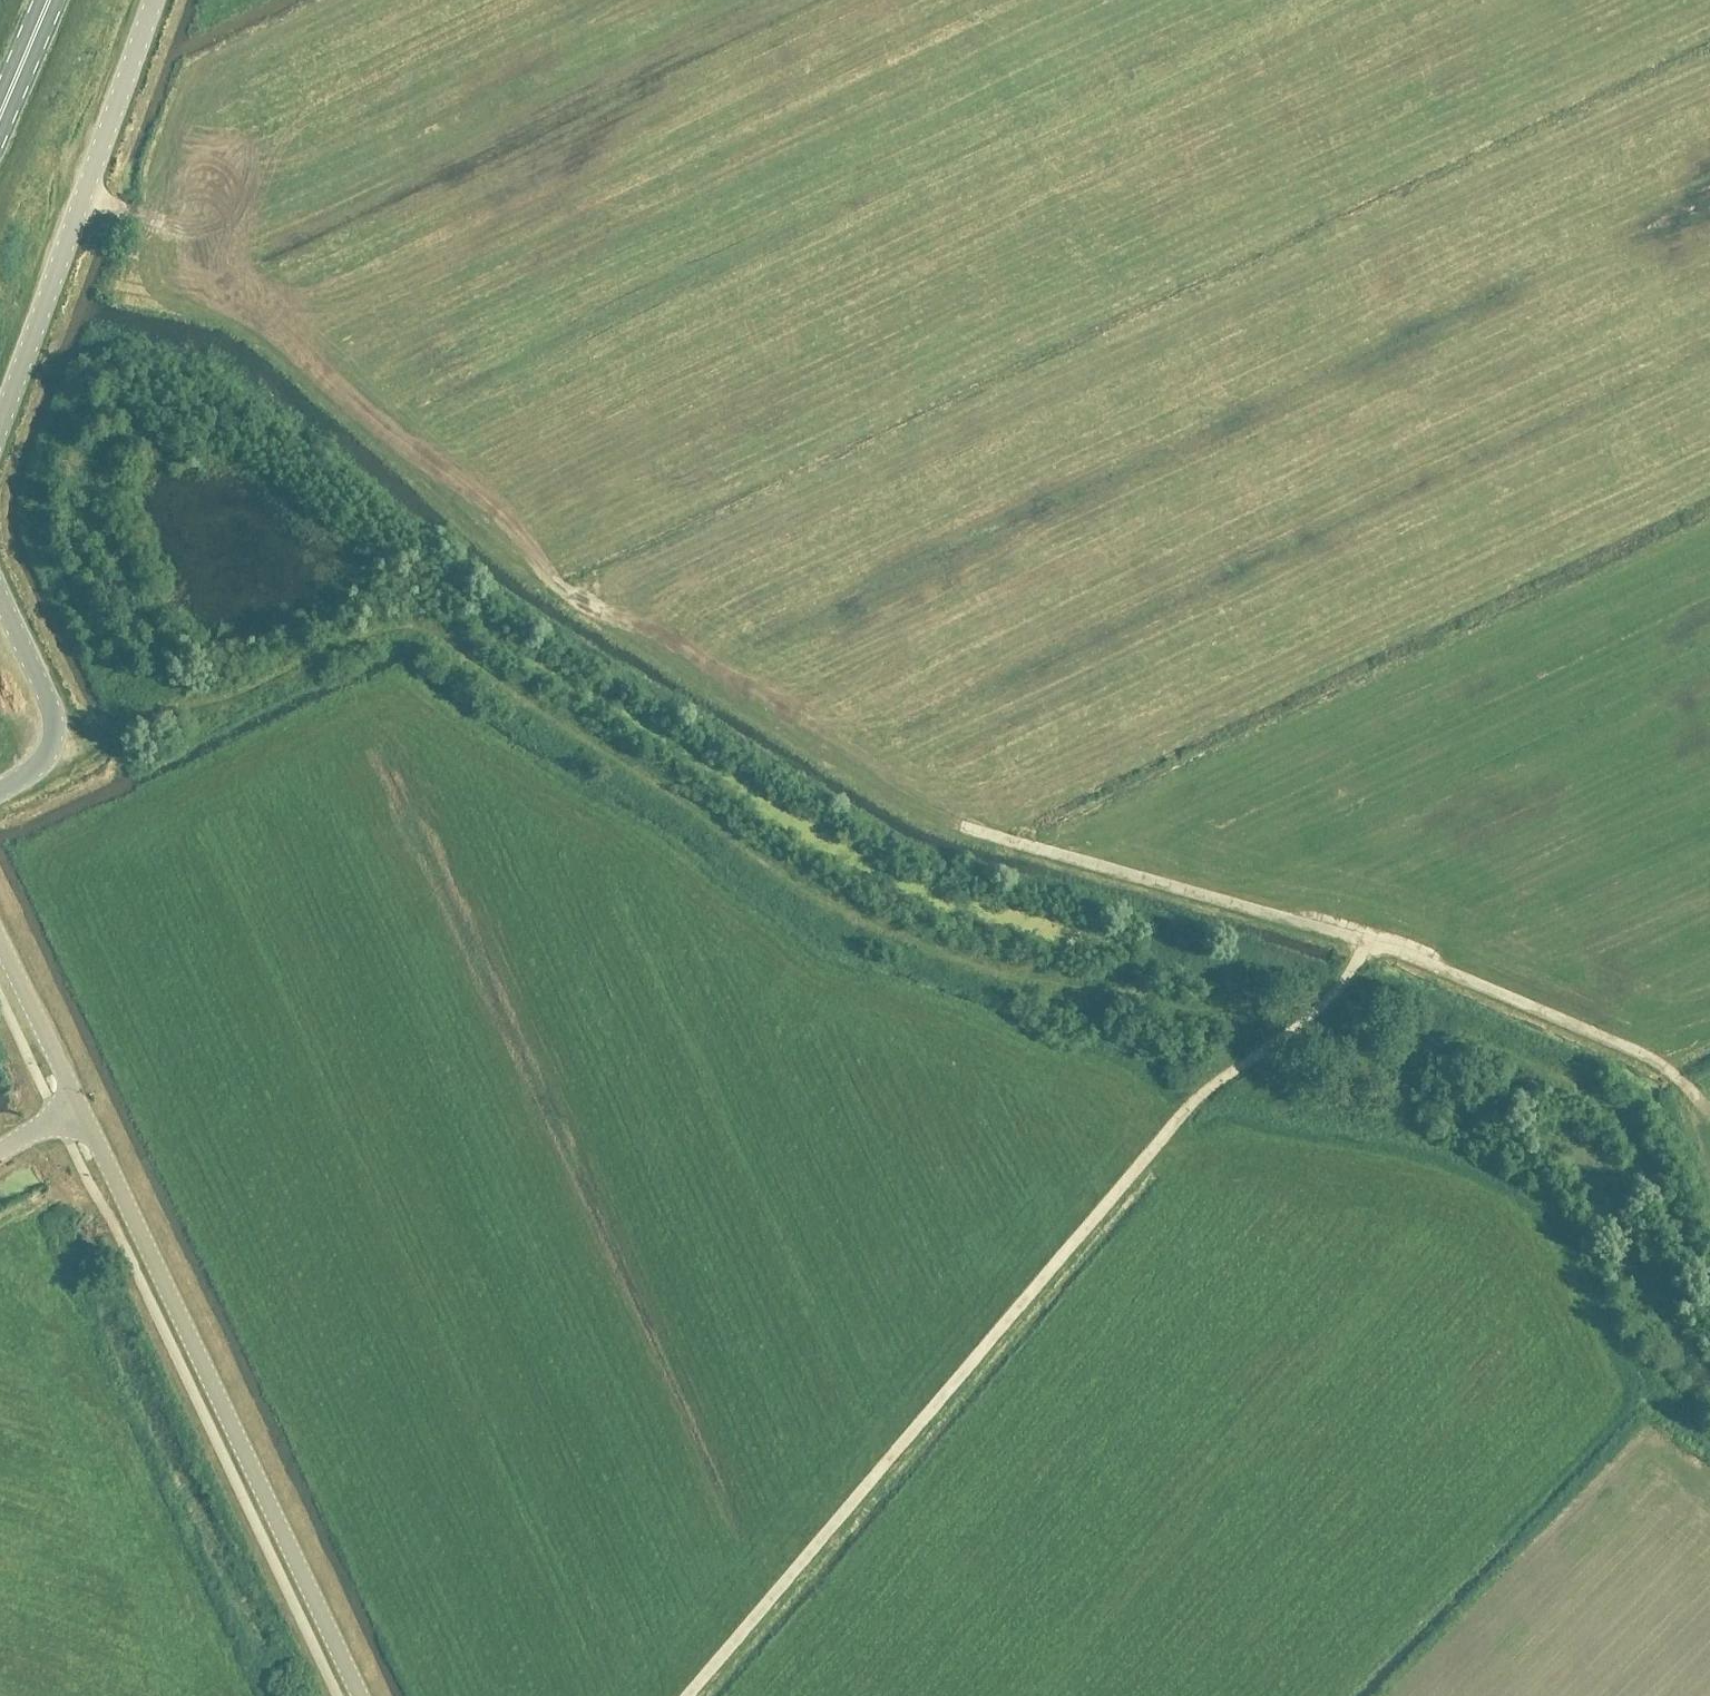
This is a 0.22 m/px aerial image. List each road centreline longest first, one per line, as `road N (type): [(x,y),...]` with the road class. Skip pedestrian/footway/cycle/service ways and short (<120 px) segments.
road 1 (track): [(688,1695),(1186,1110),(1308,1020),(1350,976),(1366,942)]
road 2 (track): [(966,829),(1421,961),(1671,1071),(1707,1109)]
road 3 (unclassified): [(359,1695),(78,1105)]
road 4 (unclassified): [(0,429),(154,0)]
road 5 (unclassified): [(0,789),(45,759),(55,725),(0,599)]
road 6 (unclassified): [(78,1105),(0,946)]
road 7 (primary): [(0,121),(52,0)]

